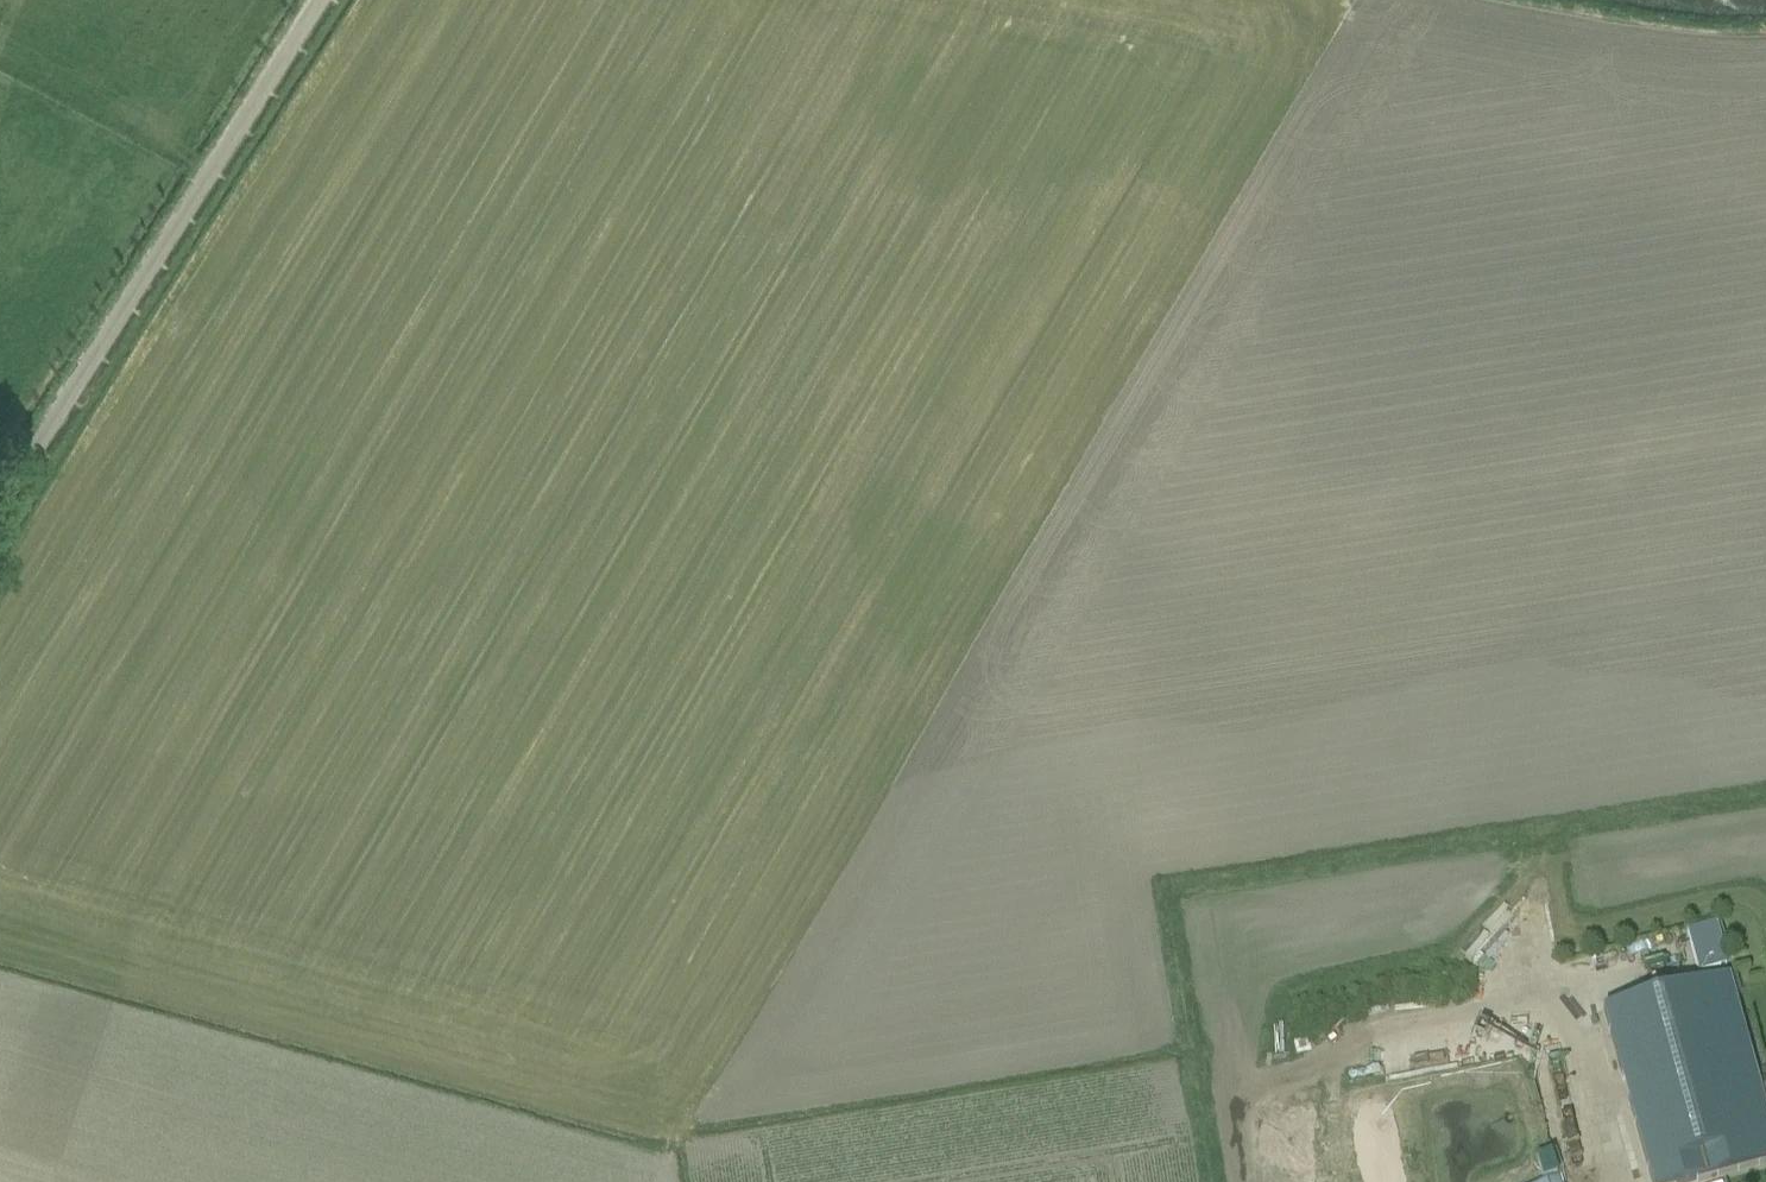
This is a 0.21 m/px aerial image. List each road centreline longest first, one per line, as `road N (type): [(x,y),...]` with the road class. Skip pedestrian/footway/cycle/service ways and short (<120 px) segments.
road 1 (unclassified): [(0,510),(323,0)]

